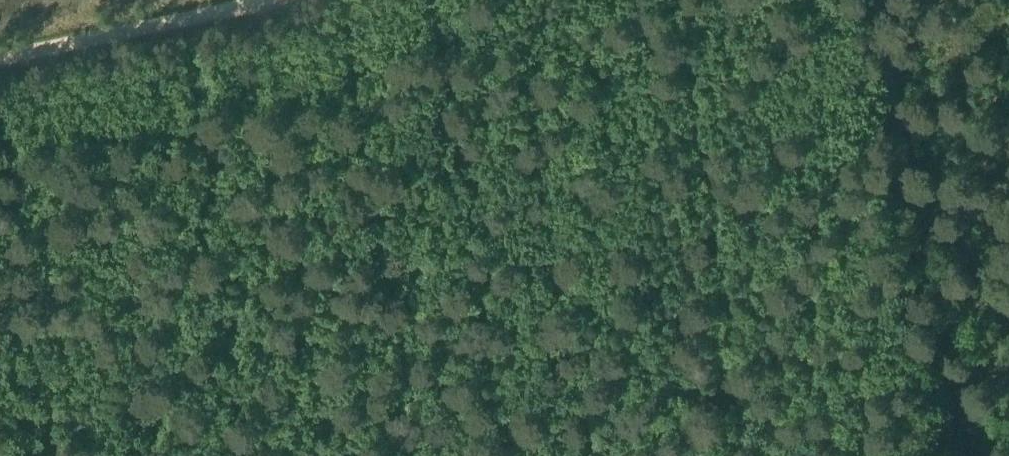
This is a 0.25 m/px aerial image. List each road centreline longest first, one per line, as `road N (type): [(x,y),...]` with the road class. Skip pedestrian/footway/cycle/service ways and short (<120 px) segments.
road 1 (track): [(942,455),(868,0)]
road 2 (track): [(268,0),(0,59)]

